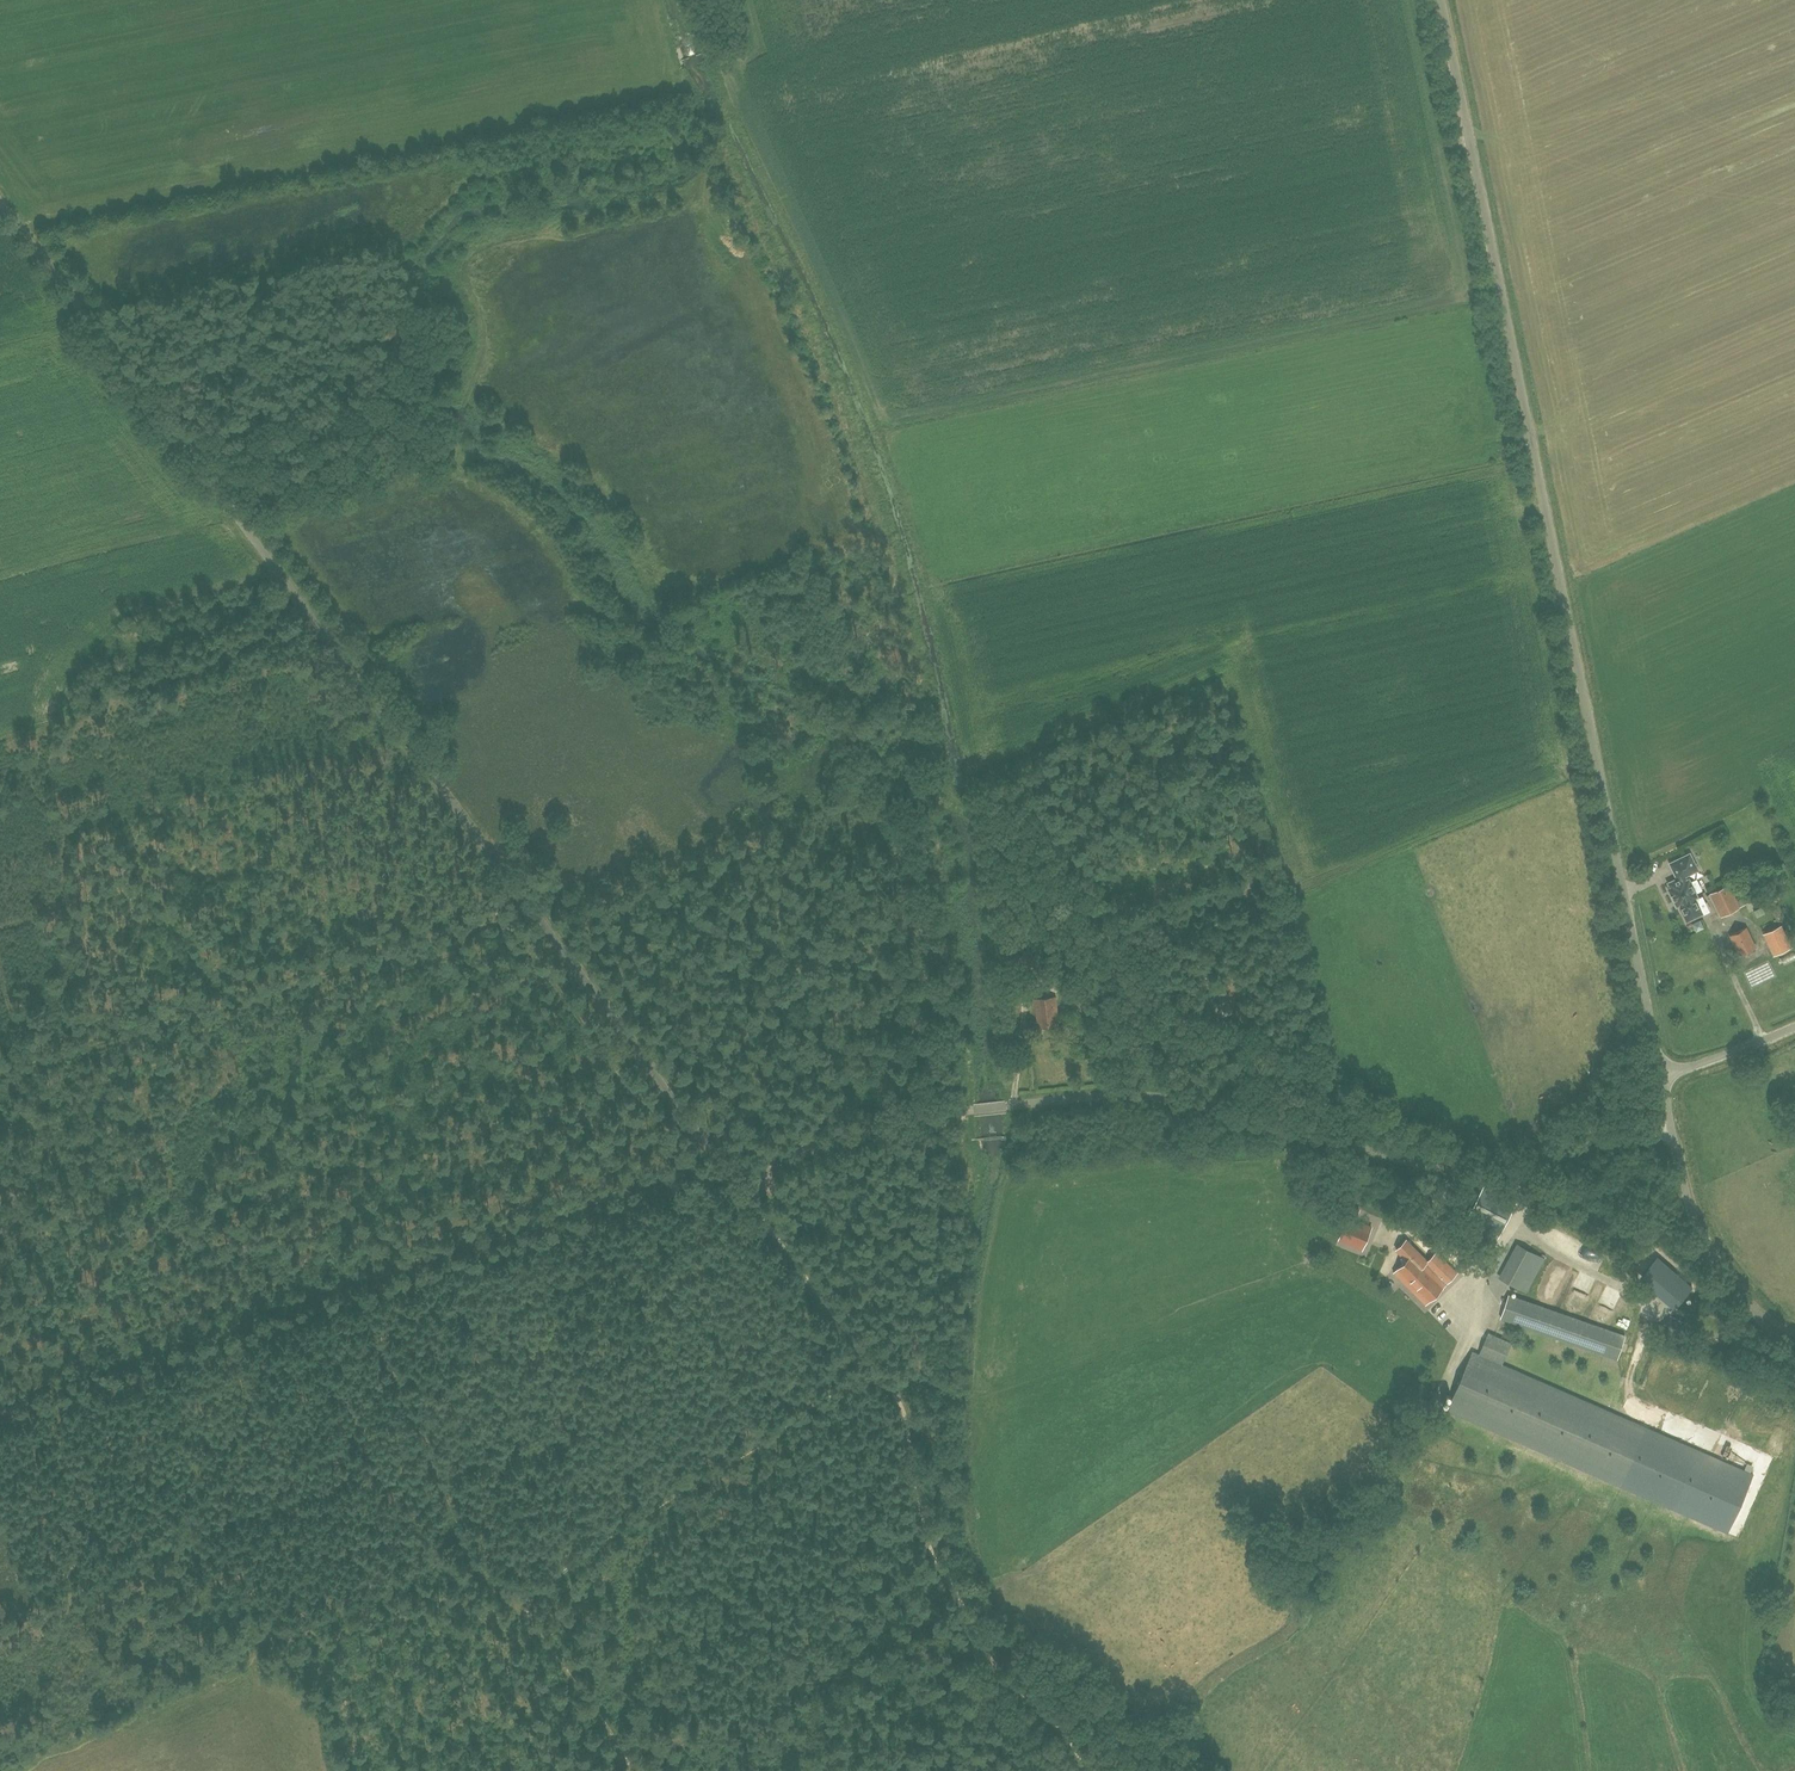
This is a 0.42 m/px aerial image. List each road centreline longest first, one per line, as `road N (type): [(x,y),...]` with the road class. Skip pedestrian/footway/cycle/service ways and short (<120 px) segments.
road 1 (unclassified): [(1669,1124),(1502,1170),(1462,1172),(1126,1095),(927,1115),(757,1169),(728,1170),(0,199)]
road 2 (unclassified): [(1657,1074),(1440,0)]
road 3 (track): [(869,1364),(827,1366),(779,1395),(755,1436),(529,1584),(517,1604),(628,1759),(614,1770)]
road 4 (unclassified): [(1794,1344),(1747,1308),(1719,1272),(1669,1124)]
road 5 (unclassified): [(1657,1074),(1794,1027)]

